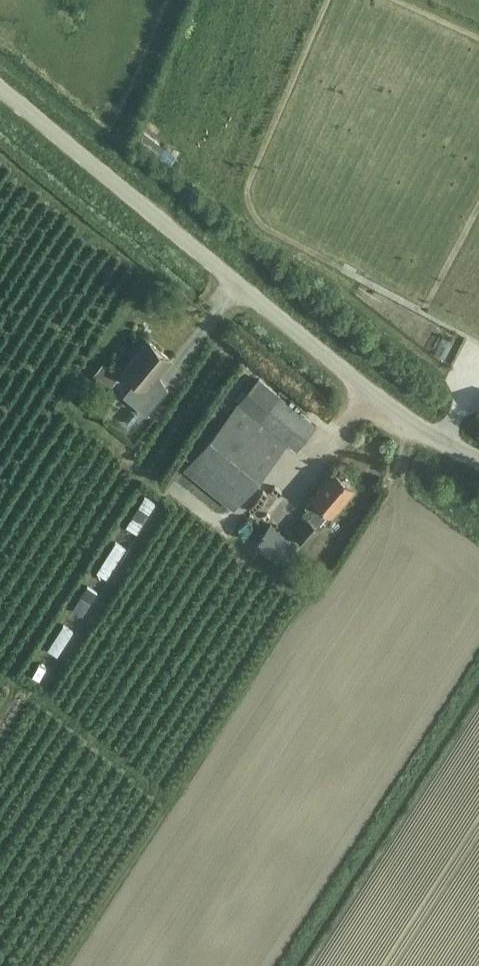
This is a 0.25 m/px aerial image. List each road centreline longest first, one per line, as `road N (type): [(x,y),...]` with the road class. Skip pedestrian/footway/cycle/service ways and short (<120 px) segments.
road 1 (unclassified): [(478,461),(436,443),(0,88)]

